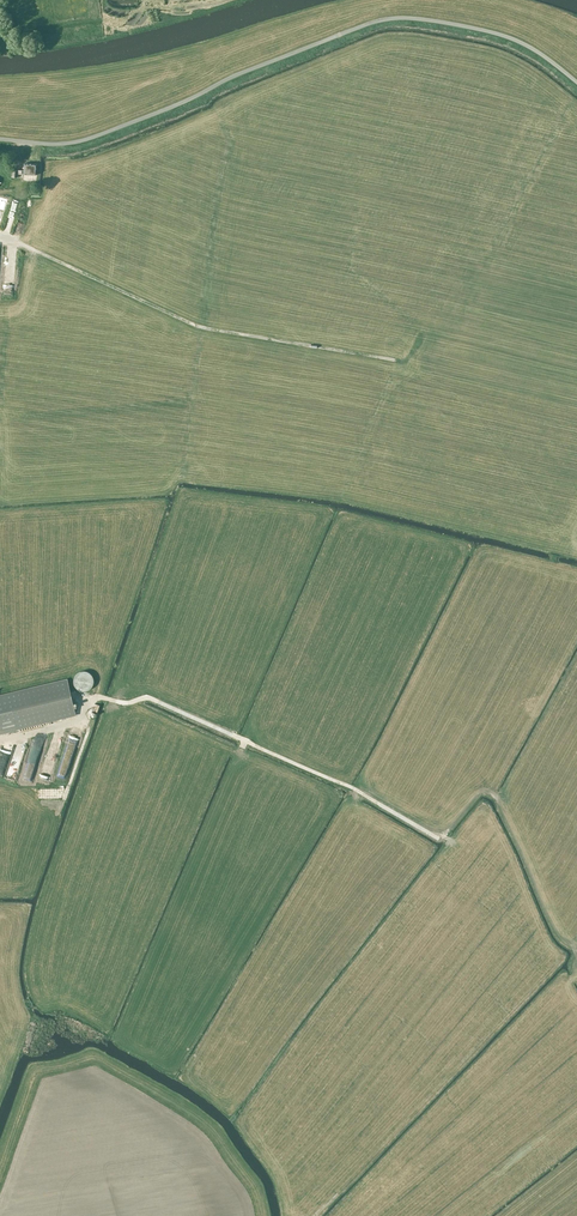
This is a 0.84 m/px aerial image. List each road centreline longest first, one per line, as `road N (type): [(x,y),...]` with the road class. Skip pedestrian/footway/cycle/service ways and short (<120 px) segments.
road 1 (unclassified): [(0,139),(91,137),(386,19),(512,39),(576,82)]

